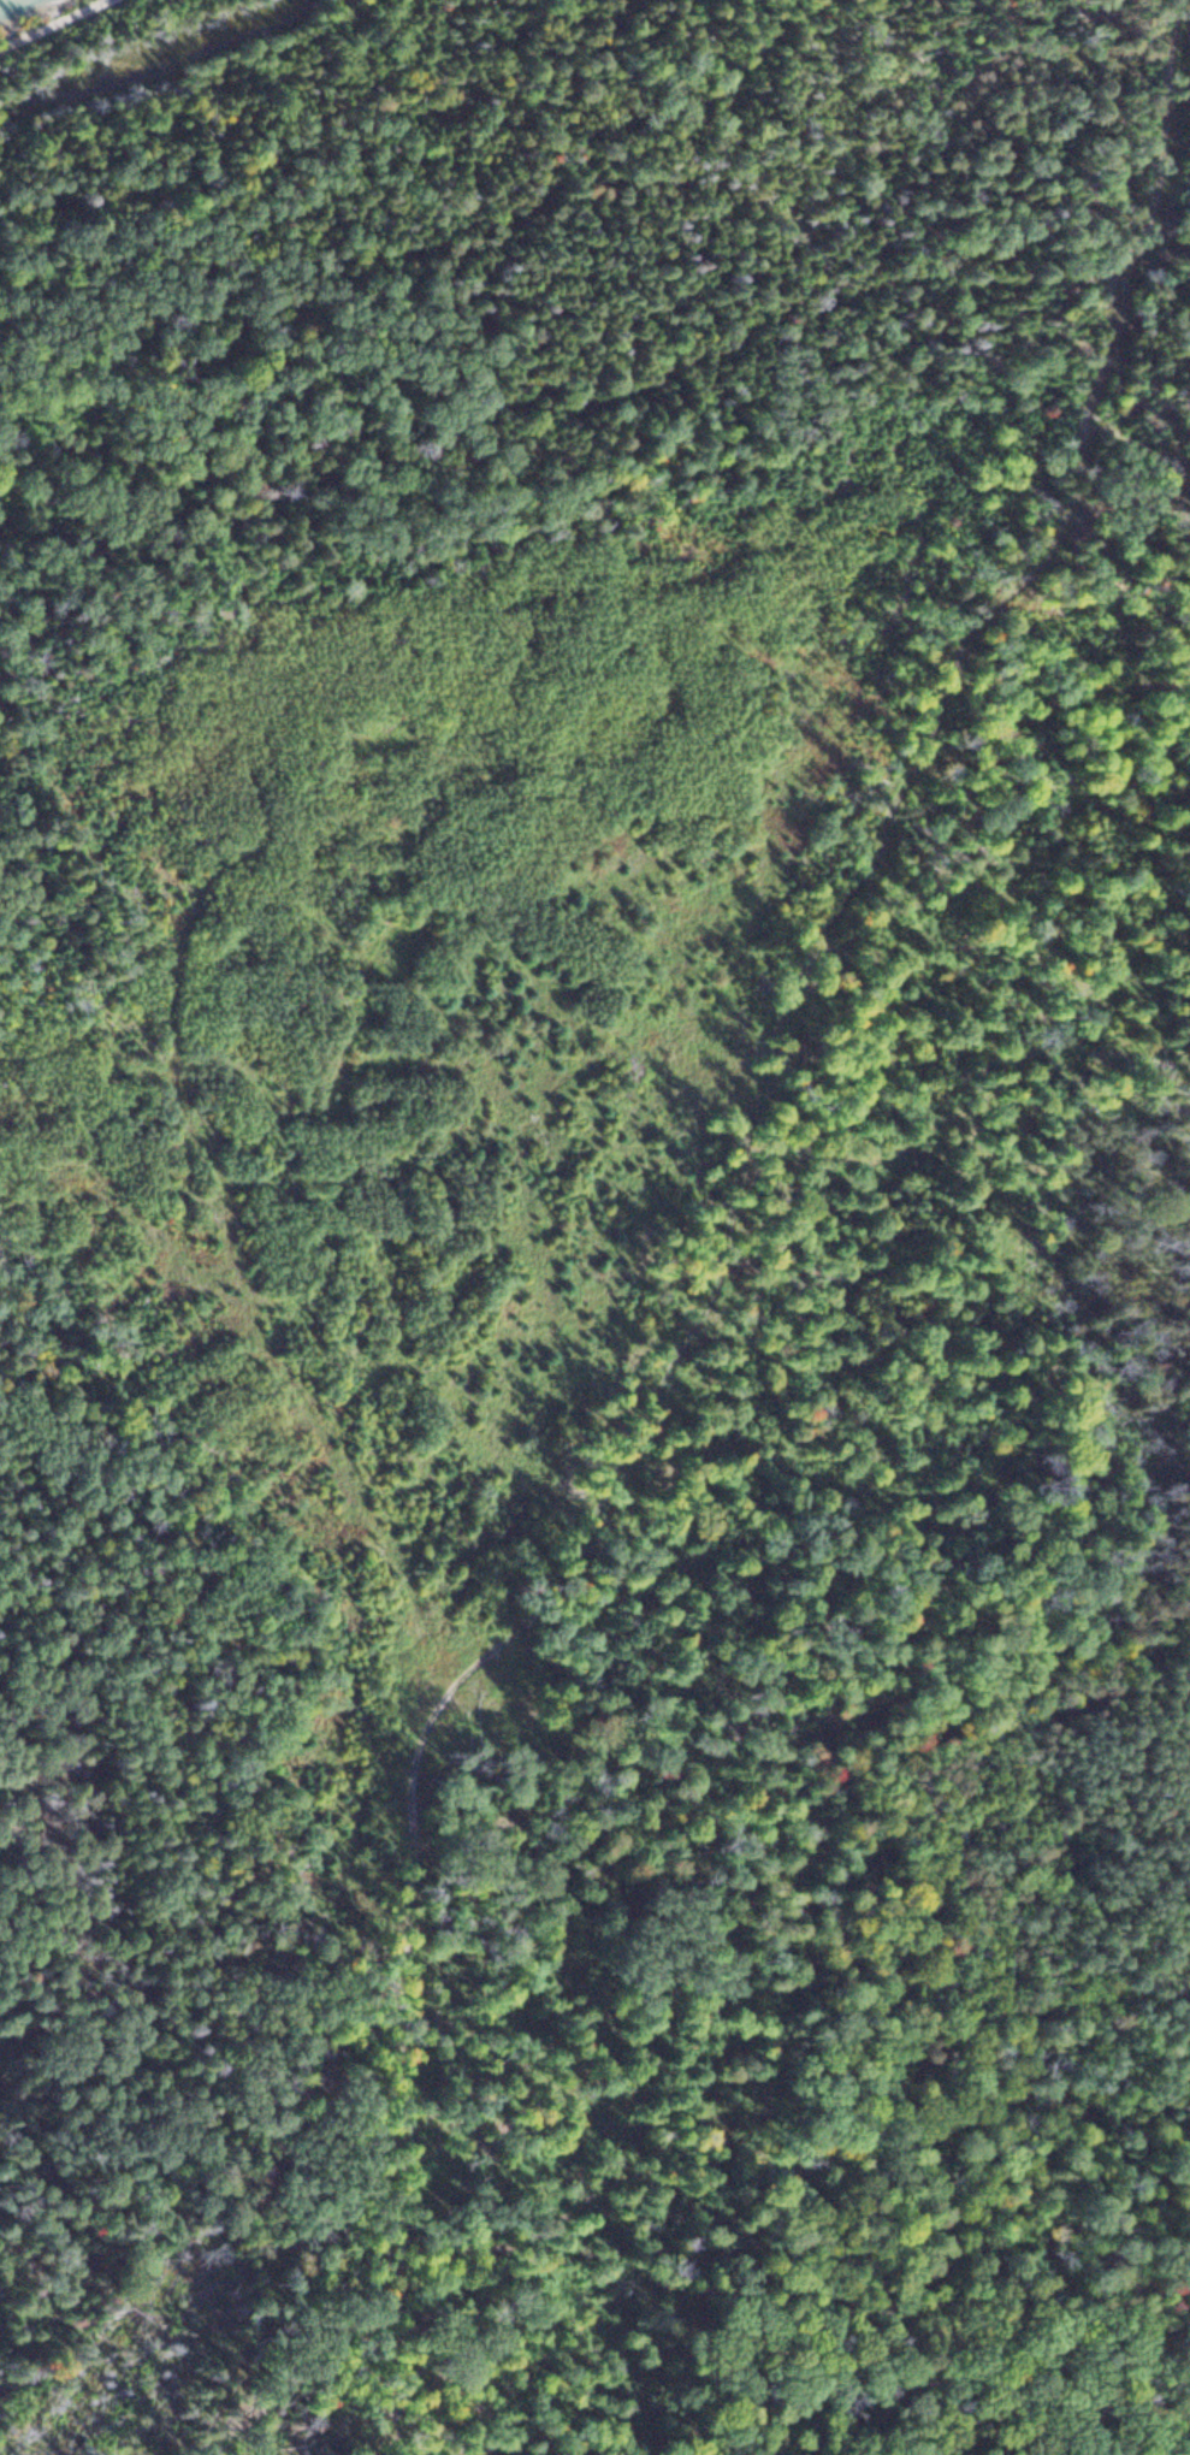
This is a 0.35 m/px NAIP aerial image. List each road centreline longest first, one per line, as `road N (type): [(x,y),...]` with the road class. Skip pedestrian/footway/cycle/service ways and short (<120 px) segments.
road 1 (residential): [(0,61),(65,41),(137,0)]

